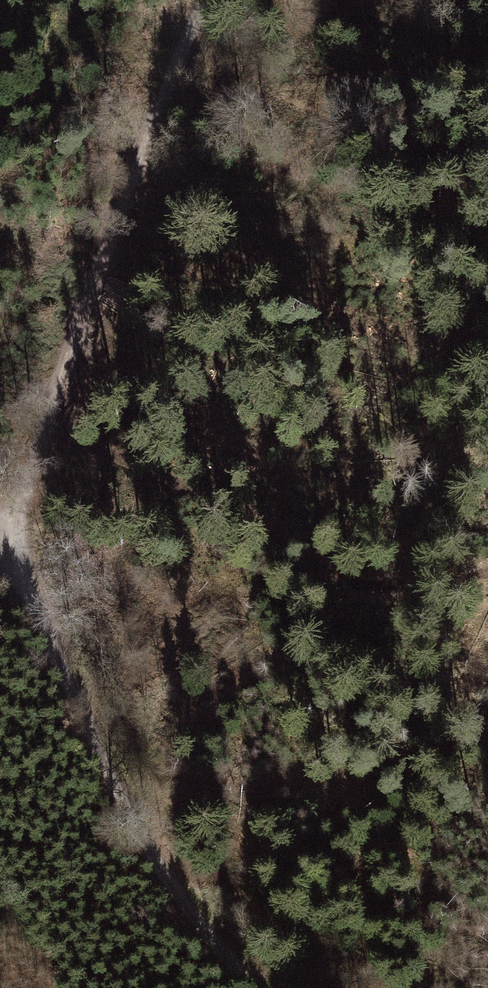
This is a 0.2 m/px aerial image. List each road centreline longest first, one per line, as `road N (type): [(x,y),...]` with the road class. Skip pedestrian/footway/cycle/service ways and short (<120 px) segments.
road 1 (track): [(251,987),(164,875),(110,777),(28,596),(17,549),(20,507),(44,424),(159,101),(207,0)]
road 2 (track): [(44,424),(350,565),(487,593)]
road 3 (track): [(186,37),(316,120),(421,158)]
road 4 (track): [(0,877),(57,987)]

